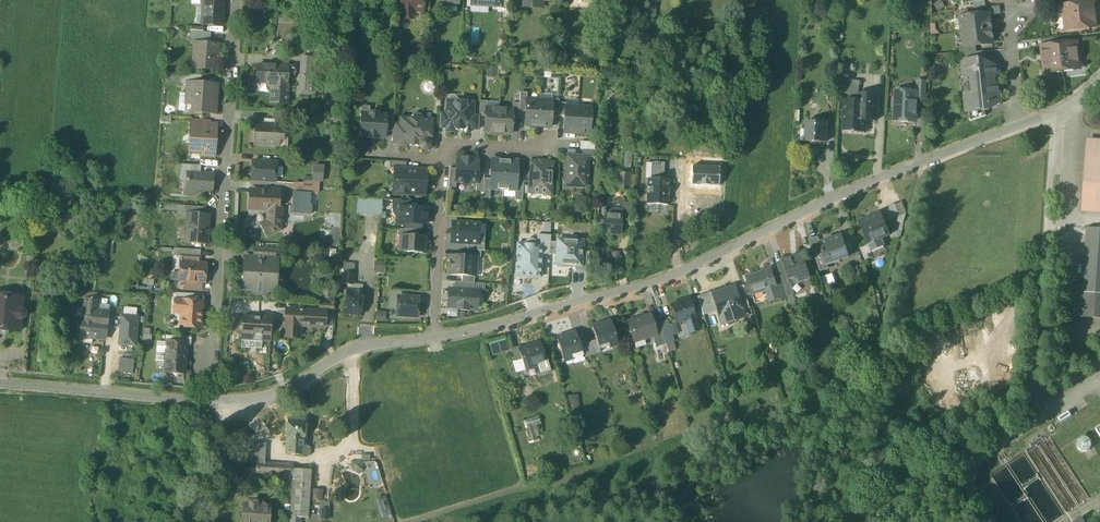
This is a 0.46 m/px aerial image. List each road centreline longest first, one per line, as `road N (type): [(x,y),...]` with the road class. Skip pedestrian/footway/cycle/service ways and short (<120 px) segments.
road 1 (residential): [(434,339),(643,287),(868,183),(1018,126)]
road 2 (residential): [(0,383),(240,402),(275,398),(366,345),(434,339)]
road 3 (residential): [(239,0),(211,370)]
road 4 (residential): [(551,148),(445,145),(434,339)]
road 5 (residential): [(1038,379),(1054,114)]
road 6 (track): [(213,401),(228,423),(179,521)]

